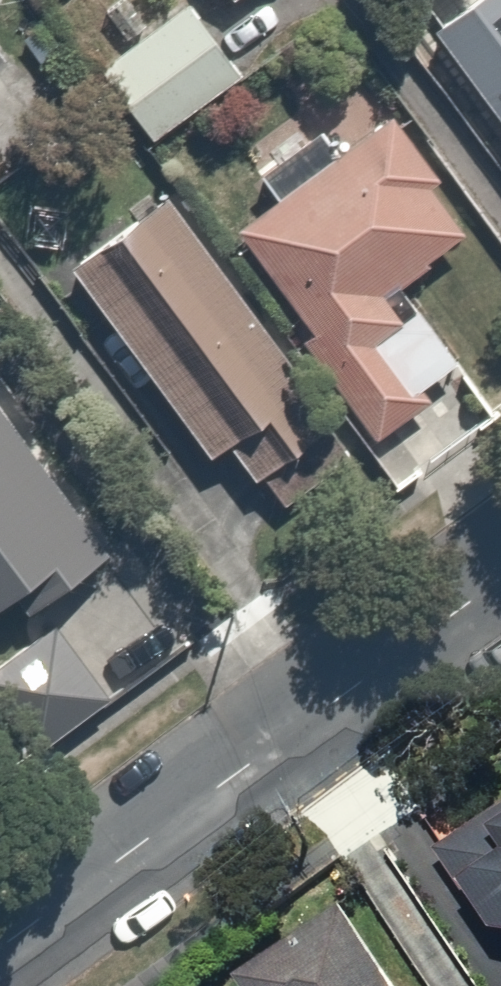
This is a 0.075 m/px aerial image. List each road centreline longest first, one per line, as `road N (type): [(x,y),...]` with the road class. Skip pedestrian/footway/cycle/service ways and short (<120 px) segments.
road 1 (unclassified): [(500,575),(0,949)]

